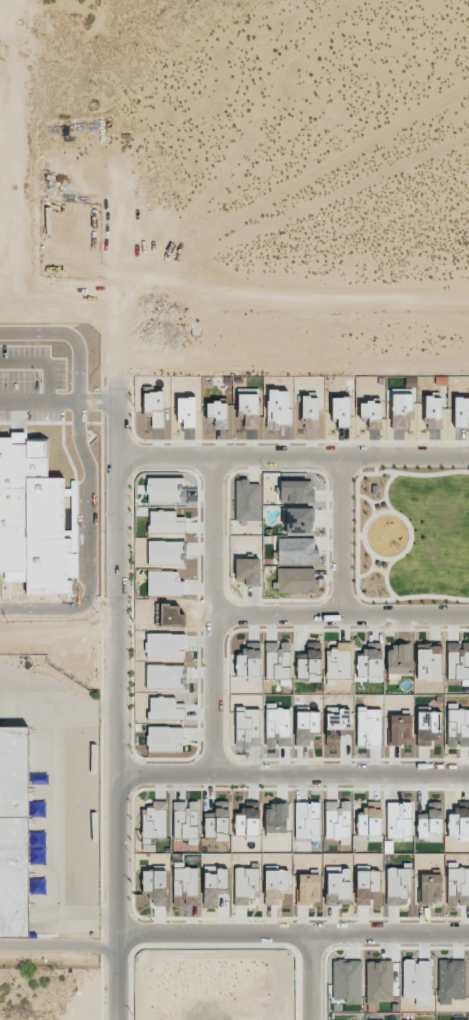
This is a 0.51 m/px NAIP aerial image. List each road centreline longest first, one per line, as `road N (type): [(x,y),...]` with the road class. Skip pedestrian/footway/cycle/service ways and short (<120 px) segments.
road 1 (residential): [(122,1019),(118,392)]
road 2 (residential): [(468,461),(119,461)]
road 3 (residential): [(121,781),(468,781)]
road 4 (residential): [(122,939),(468,938)]
road 5 (residential): [(212,461),(214,781)]
road 6 (residential): [(468,623),(213,624)]
road 7 (residential): [(340,461),(342,623)]
road 8 (track): [(0,643),(120,644)]

